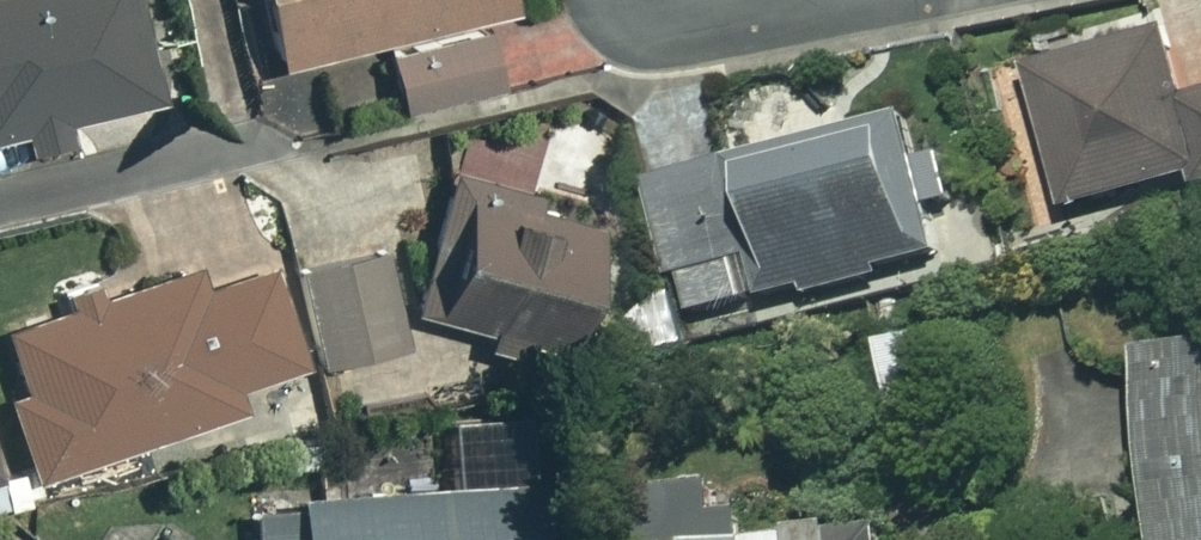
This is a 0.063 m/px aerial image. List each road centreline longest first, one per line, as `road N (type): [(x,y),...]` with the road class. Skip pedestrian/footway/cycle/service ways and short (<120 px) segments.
road 1 (residential): [(266,132),(0,187)]

